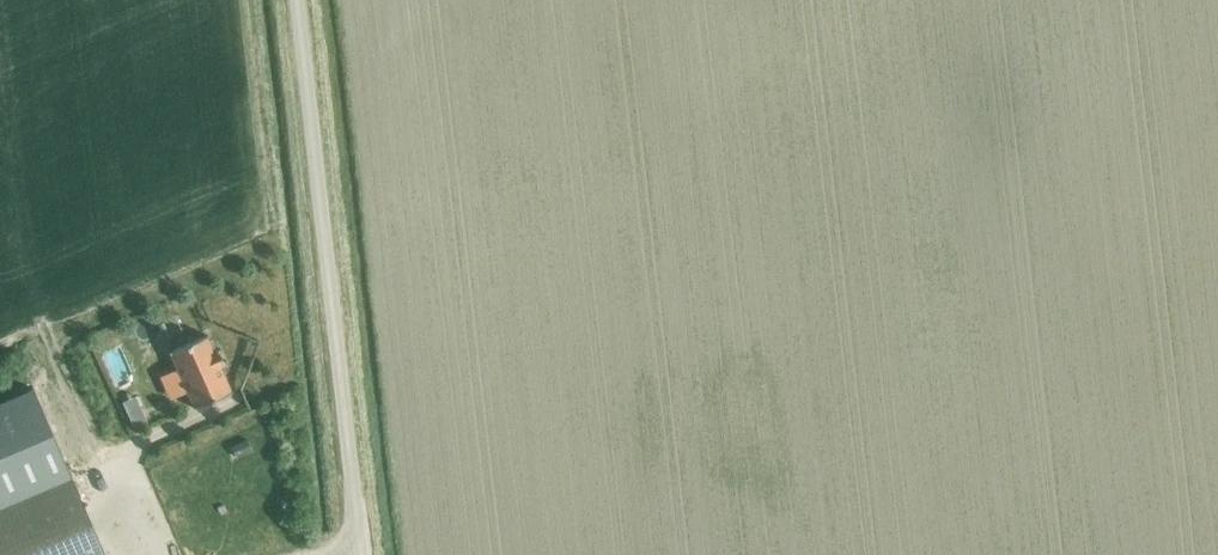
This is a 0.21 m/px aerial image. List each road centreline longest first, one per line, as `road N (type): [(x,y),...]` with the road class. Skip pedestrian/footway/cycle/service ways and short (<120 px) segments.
road 1 (unclassified): [(355,554),(287,0)]

